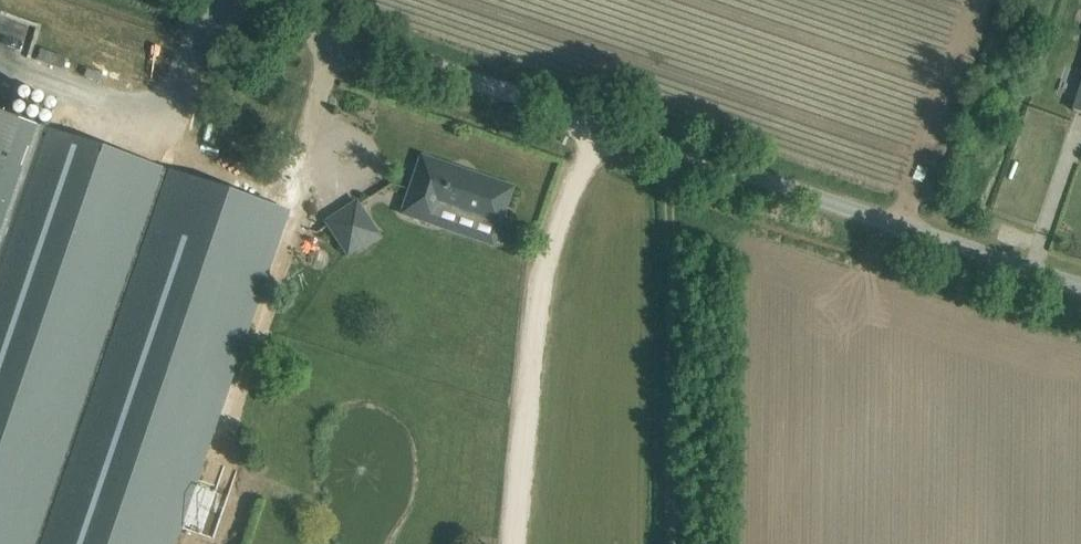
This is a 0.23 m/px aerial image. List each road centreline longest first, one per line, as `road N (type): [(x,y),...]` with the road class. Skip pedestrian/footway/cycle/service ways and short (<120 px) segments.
road 1 (unclassified): [(1080,277),(261,0)]
road 2 (track): [(679,543),(688,144)]

